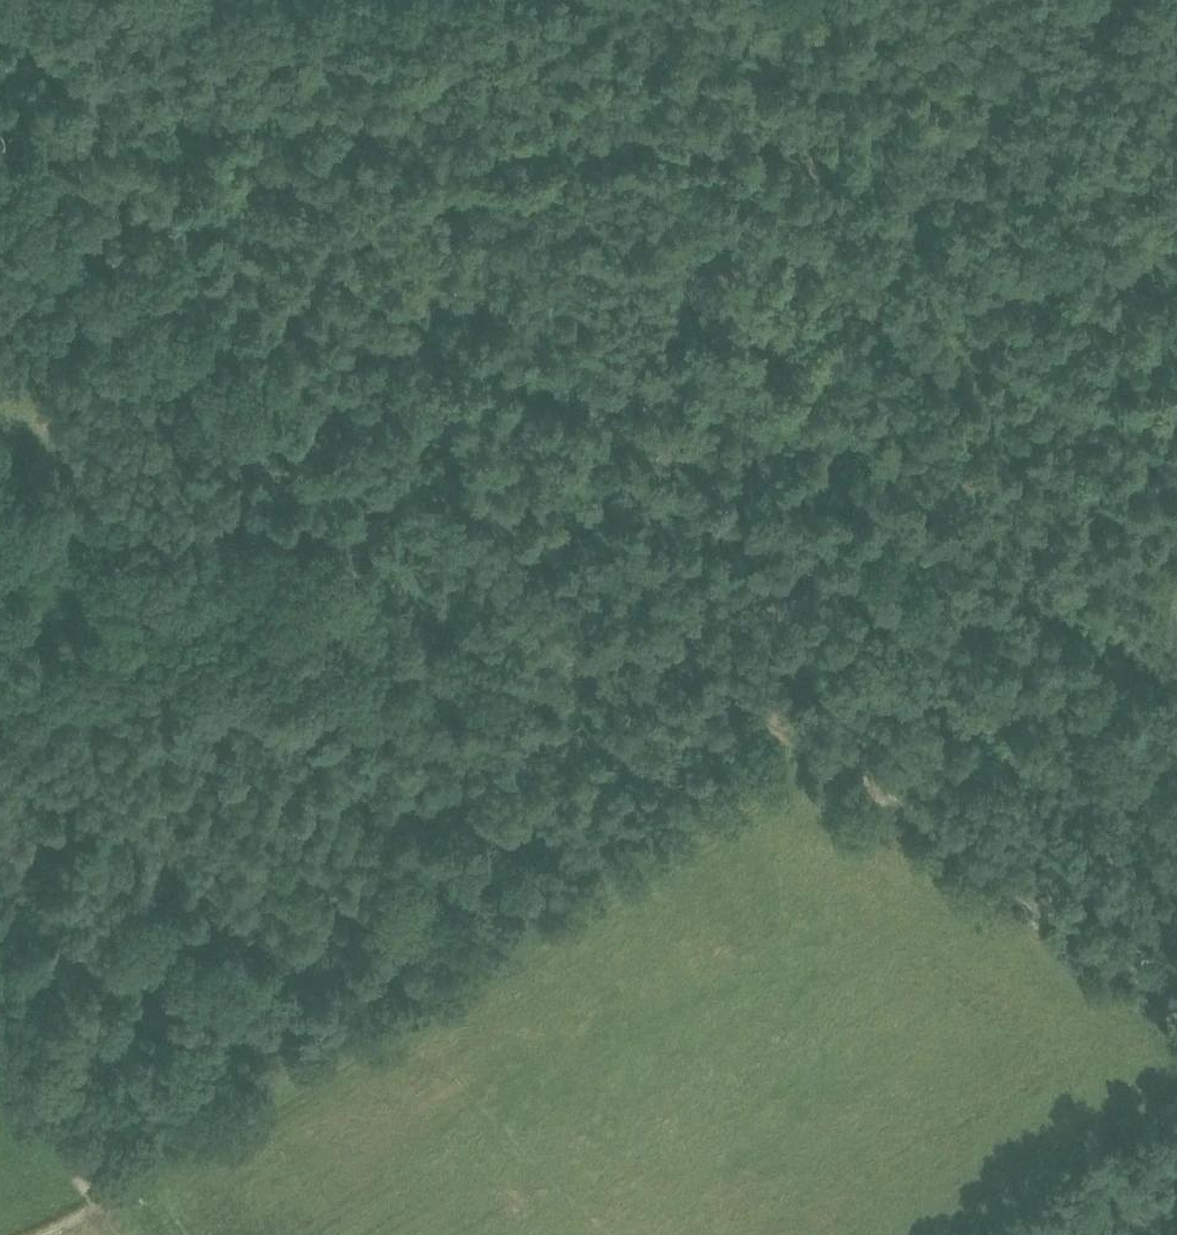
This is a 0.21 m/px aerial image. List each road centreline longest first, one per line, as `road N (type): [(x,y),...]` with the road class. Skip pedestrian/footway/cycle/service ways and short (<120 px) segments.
road 1 (track): [(1176,1008),(296,366),(171,280),(0,196)]

